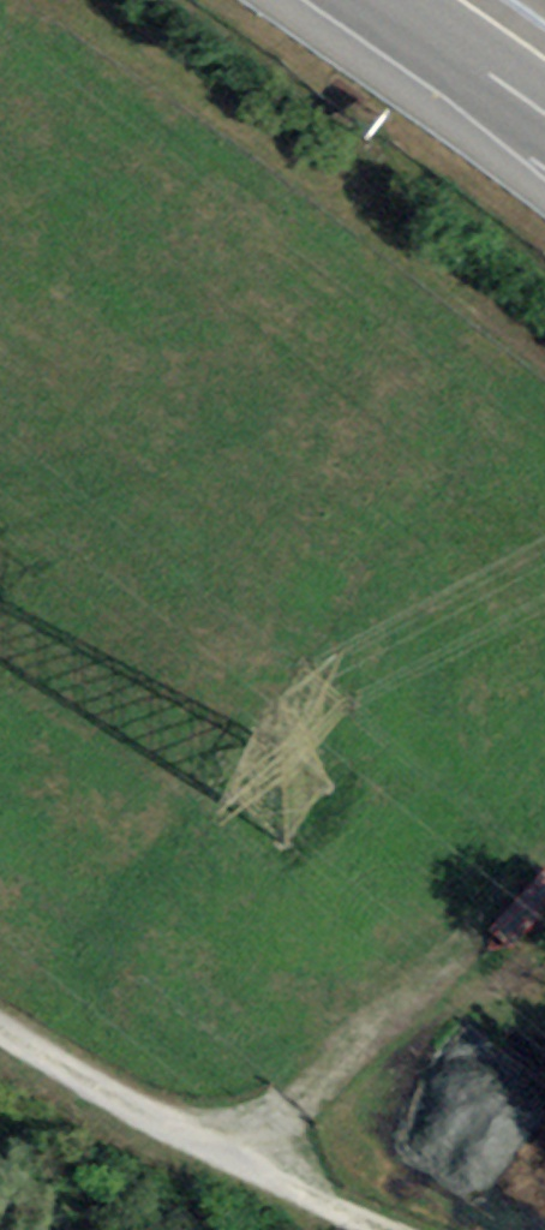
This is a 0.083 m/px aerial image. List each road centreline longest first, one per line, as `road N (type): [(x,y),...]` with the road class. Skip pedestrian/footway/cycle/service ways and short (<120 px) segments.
road 1 (track): [(169,75),(544,365)]
road 2 (track): [(228,1158),(544,832)]
road 3 (track): [(0,1027),(267,1180),(388,1229)]
road 4 (motorway): [(375,0),(544,118)]

